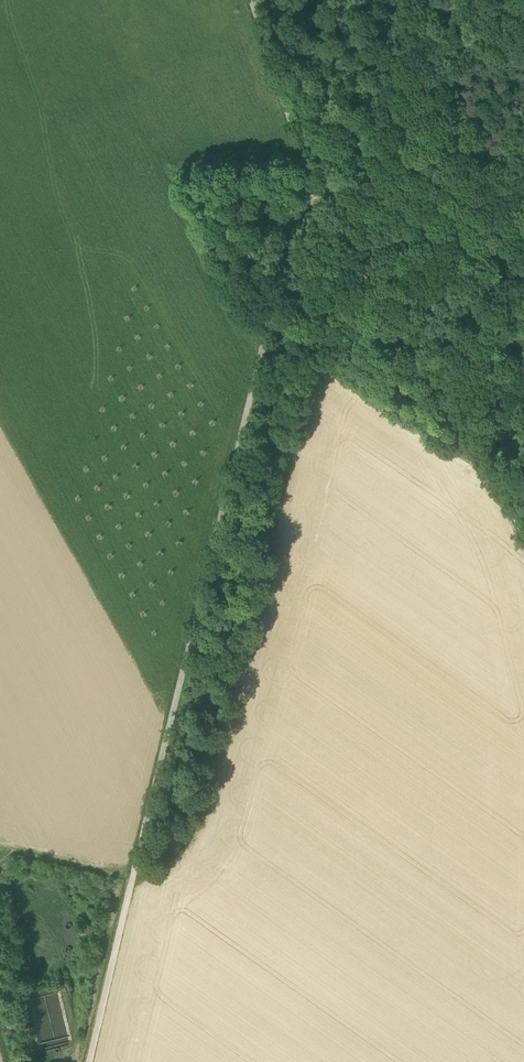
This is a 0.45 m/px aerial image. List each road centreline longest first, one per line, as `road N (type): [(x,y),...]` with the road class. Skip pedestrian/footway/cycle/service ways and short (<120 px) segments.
road 1 (track): [(312,183),(302,200),(90,1061)]
road 2 (track): [(312,183),(375,290),(447,389),(523,535)]
road 3 (track): [(251,0),(312,183)]

